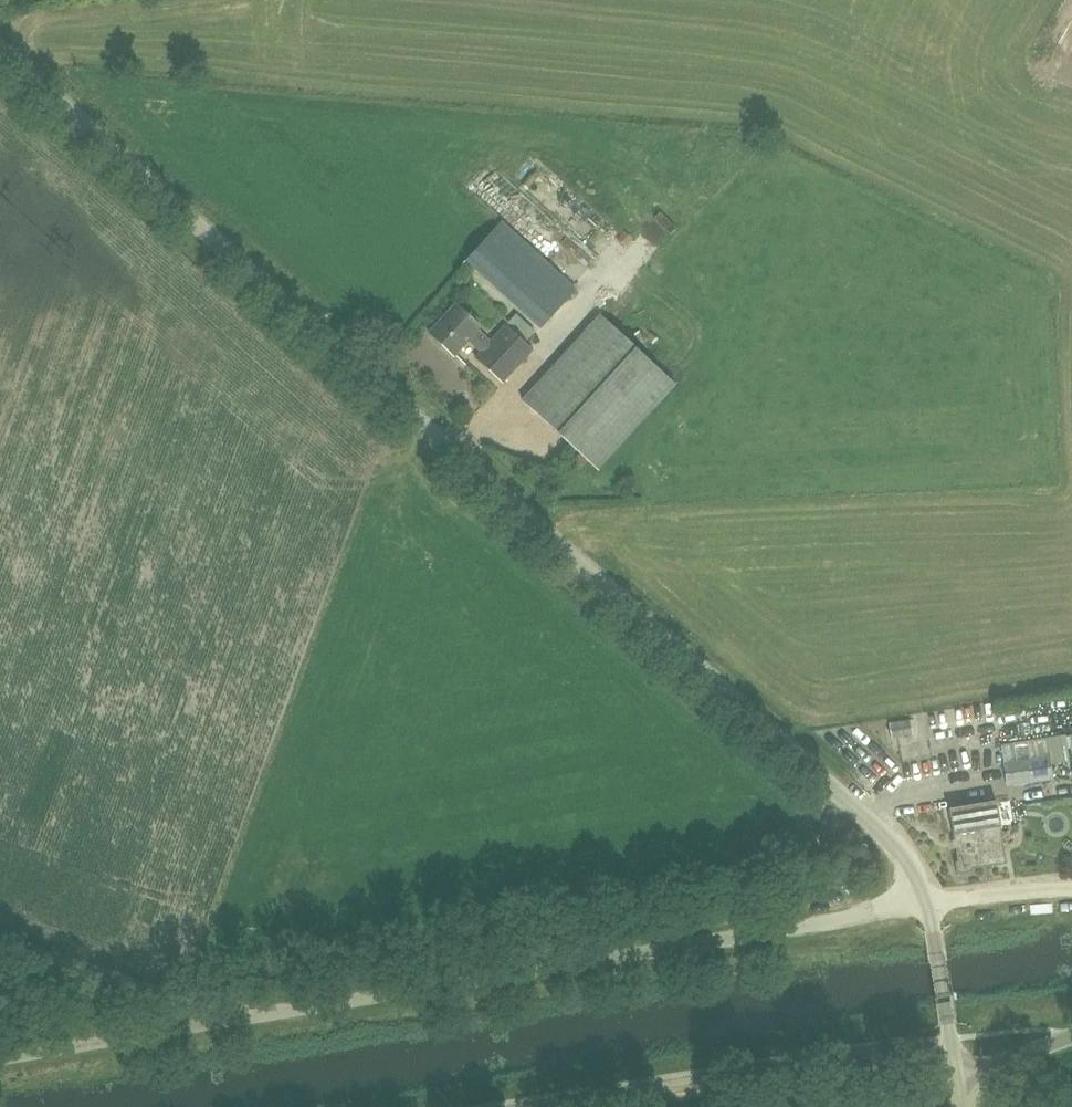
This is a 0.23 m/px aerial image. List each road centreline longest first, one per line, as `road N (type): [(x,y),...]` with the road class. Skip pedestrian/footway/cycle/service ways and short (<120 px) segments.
road 1 (unclassified): [(957,1068),(928,903),(891,845),(0,54)]
road 2 (track): [(0,940),(238,1018),(928,903),(1071,888)]
road 3 (track): [(957,1068),(891,1060),(588,1106)]
road 4 (unclassified): [(0,1056),(238,1018)]
road 5 (unclassified): [(957,1068),(999,1064),(1071,1035)]

